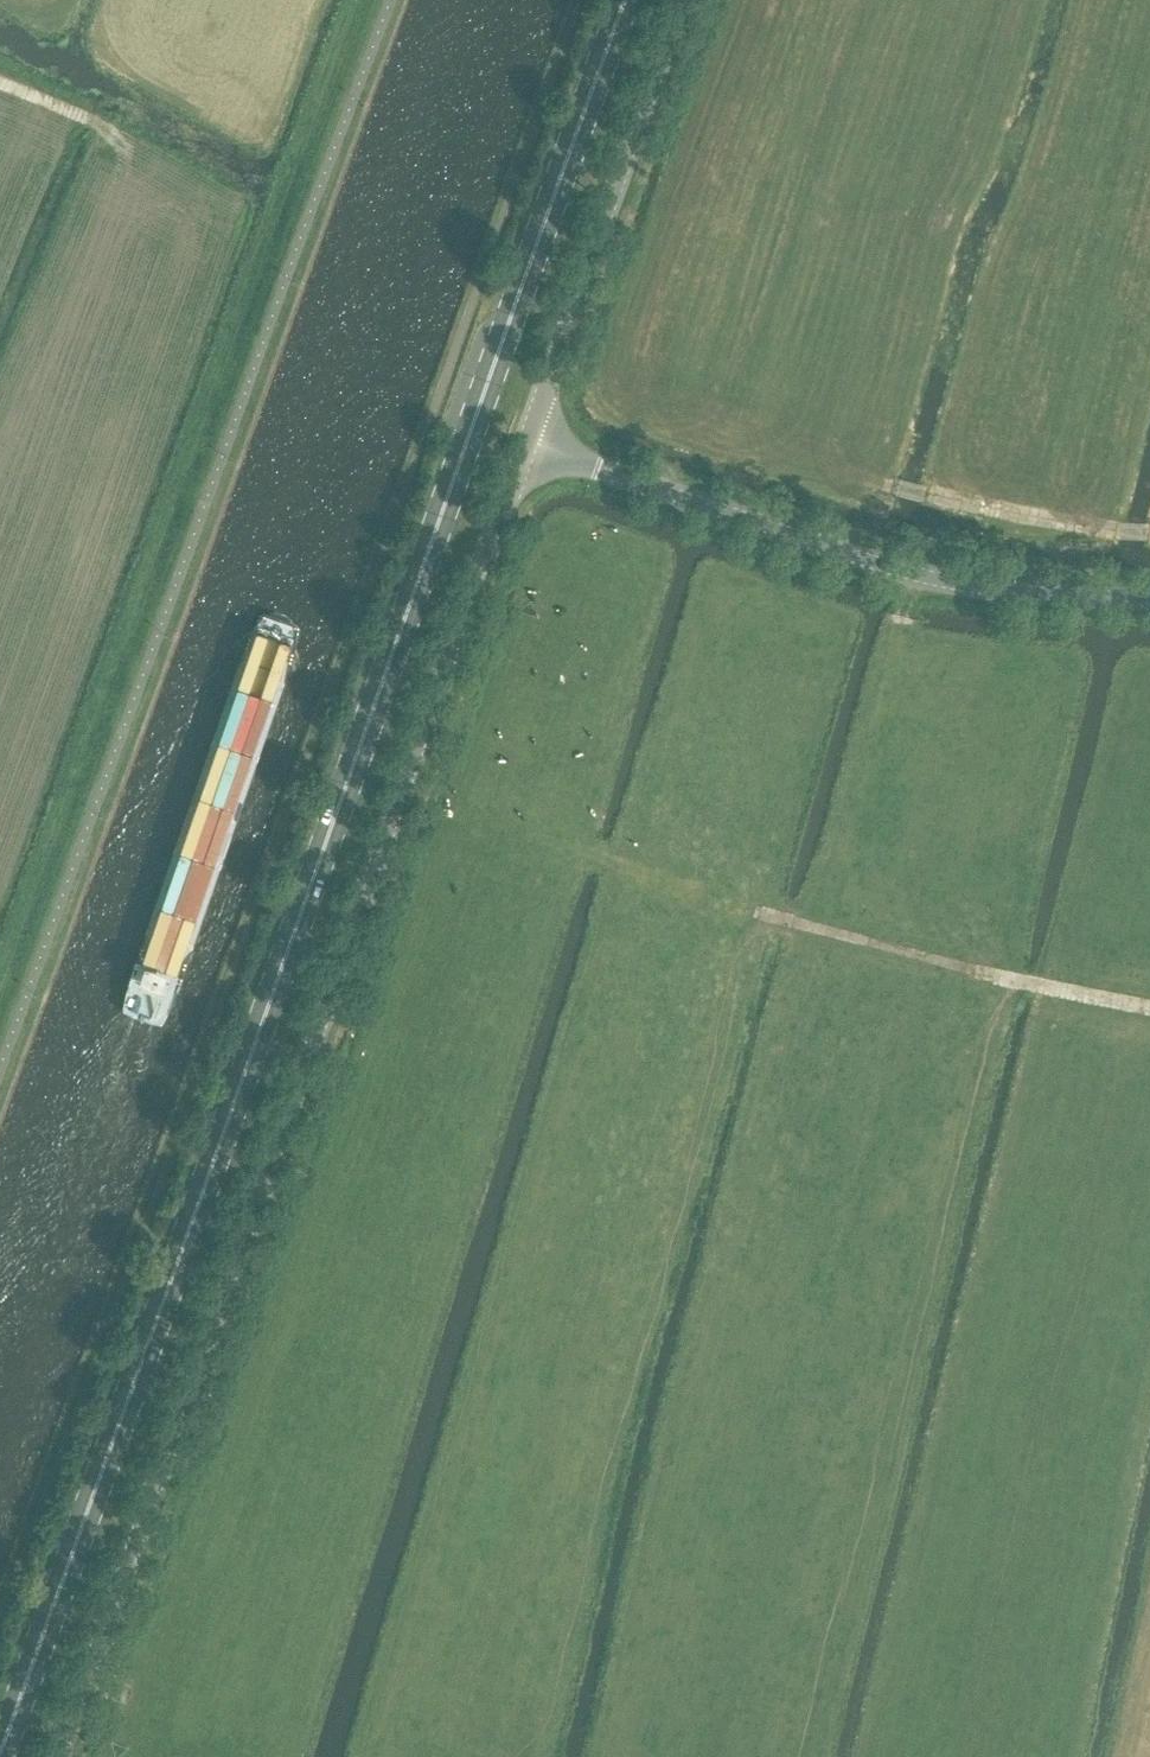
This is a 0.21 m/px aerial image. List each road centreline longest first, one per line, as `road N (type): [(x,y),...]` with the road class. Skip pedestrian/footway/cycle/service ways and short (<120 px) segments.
road 1 (primary): [(2,1756),(470,424),(628,0)]
road 2 (unclassified): [(57,1756),(526,440)]
road 3 (unclassified): [(1149,597),(938,576),(526,440)]
road 4 (unclassified): [(526,440),(685,0)]
road 5 (track): [(883,484),(1149,533)]

